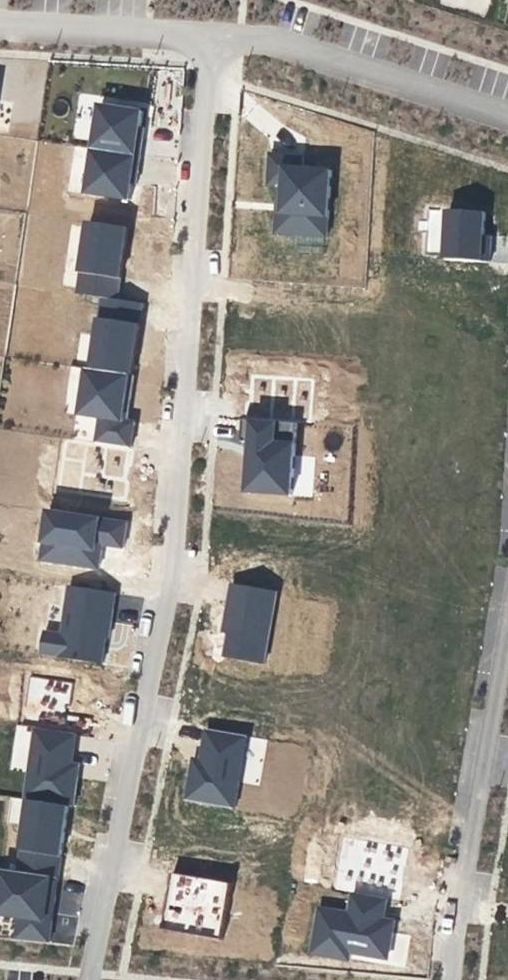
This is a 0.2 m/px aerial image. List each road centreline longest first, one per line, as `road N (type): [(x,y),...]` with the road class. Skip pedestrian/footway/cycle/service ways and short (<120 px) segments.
road 1 (residential): [(87,979),(178,575),(212,40)]
road 2 (residential): [(507,627),(451,979)]
road 3 (residential): [(212,40),(274,44),(507,114)]
road 4 (residential): [(0,29),(212,40)]

